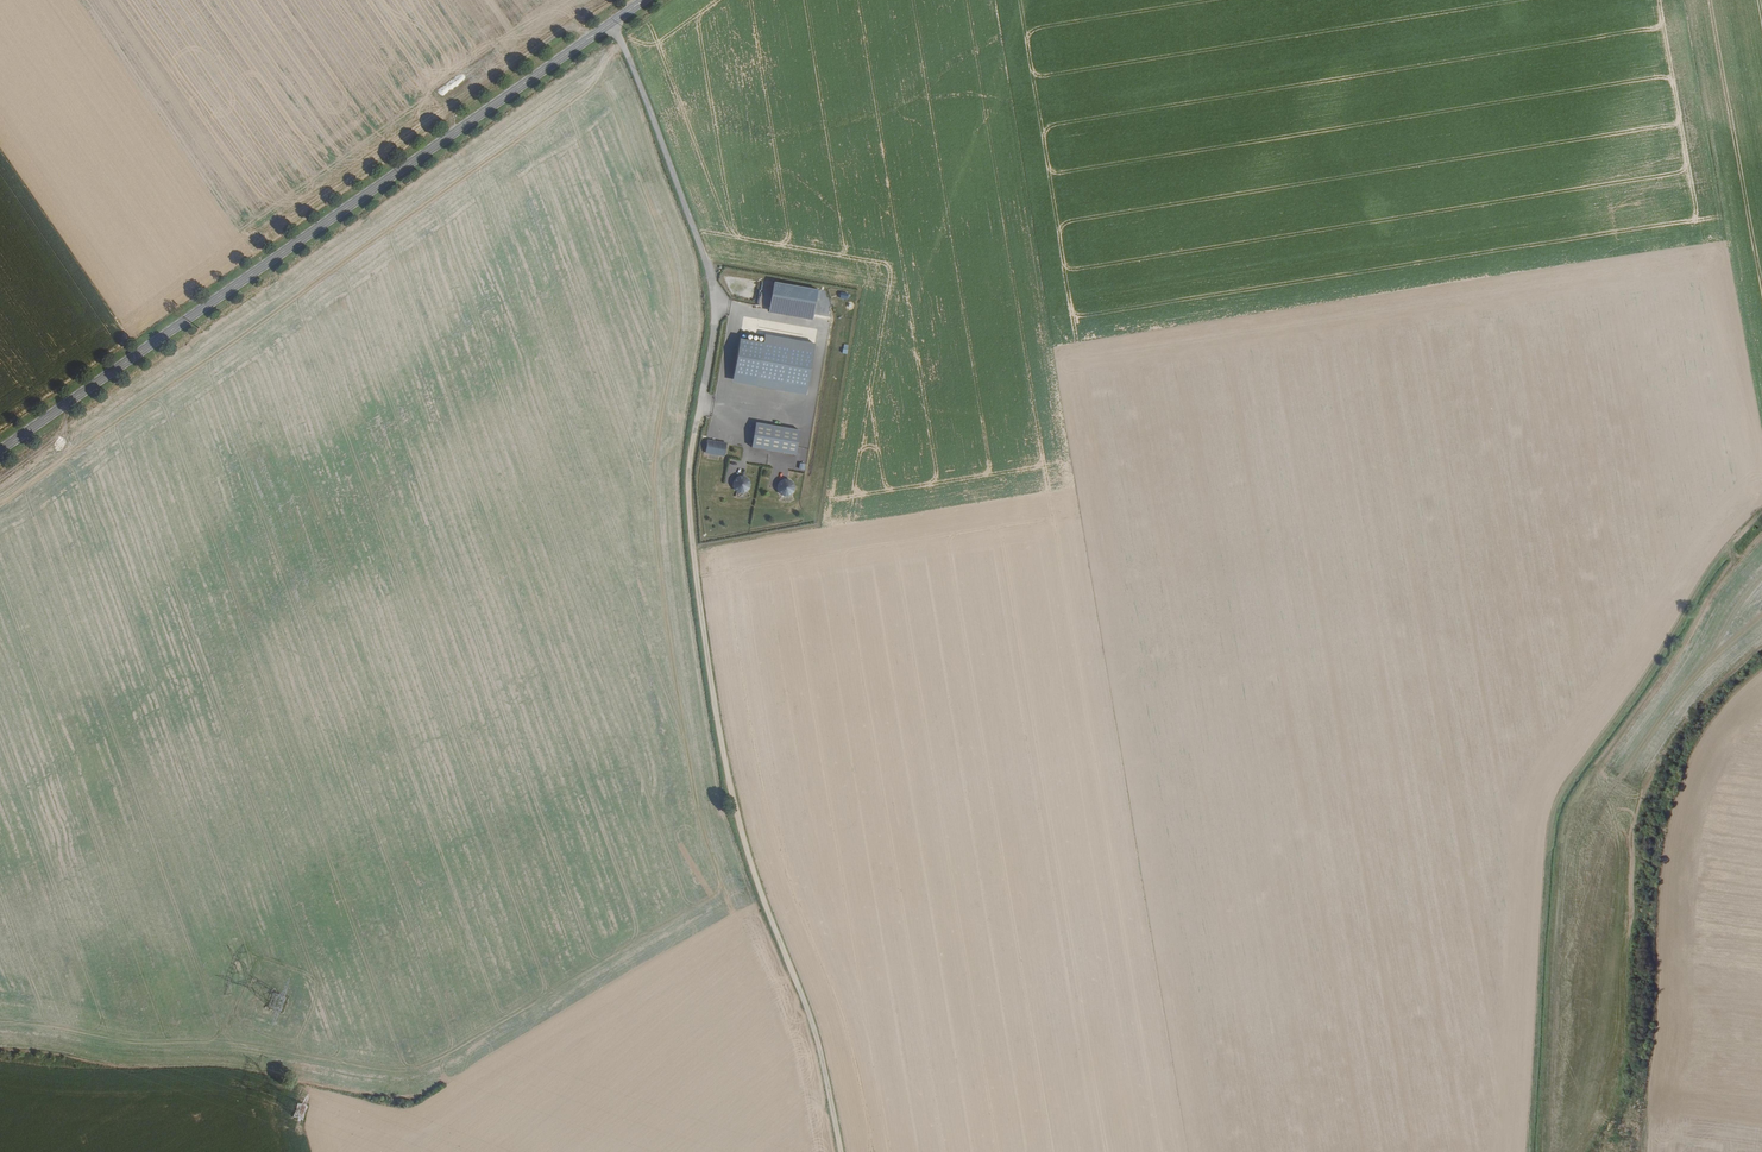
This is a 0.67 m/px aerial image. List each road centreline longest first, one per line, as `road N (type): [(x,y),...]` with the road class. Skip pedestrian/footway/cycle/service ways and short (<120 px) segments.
road 1 (track): [(843,1151),(814,1027),(752,870),(704,628),(690,463),(716,297),(615,20)]
road 2 (secondary): [(0,450),(643,0)]
road 3 (track): [(1761,516),(1731,547),(1637,695),(1558,799),(1537,1151)]

